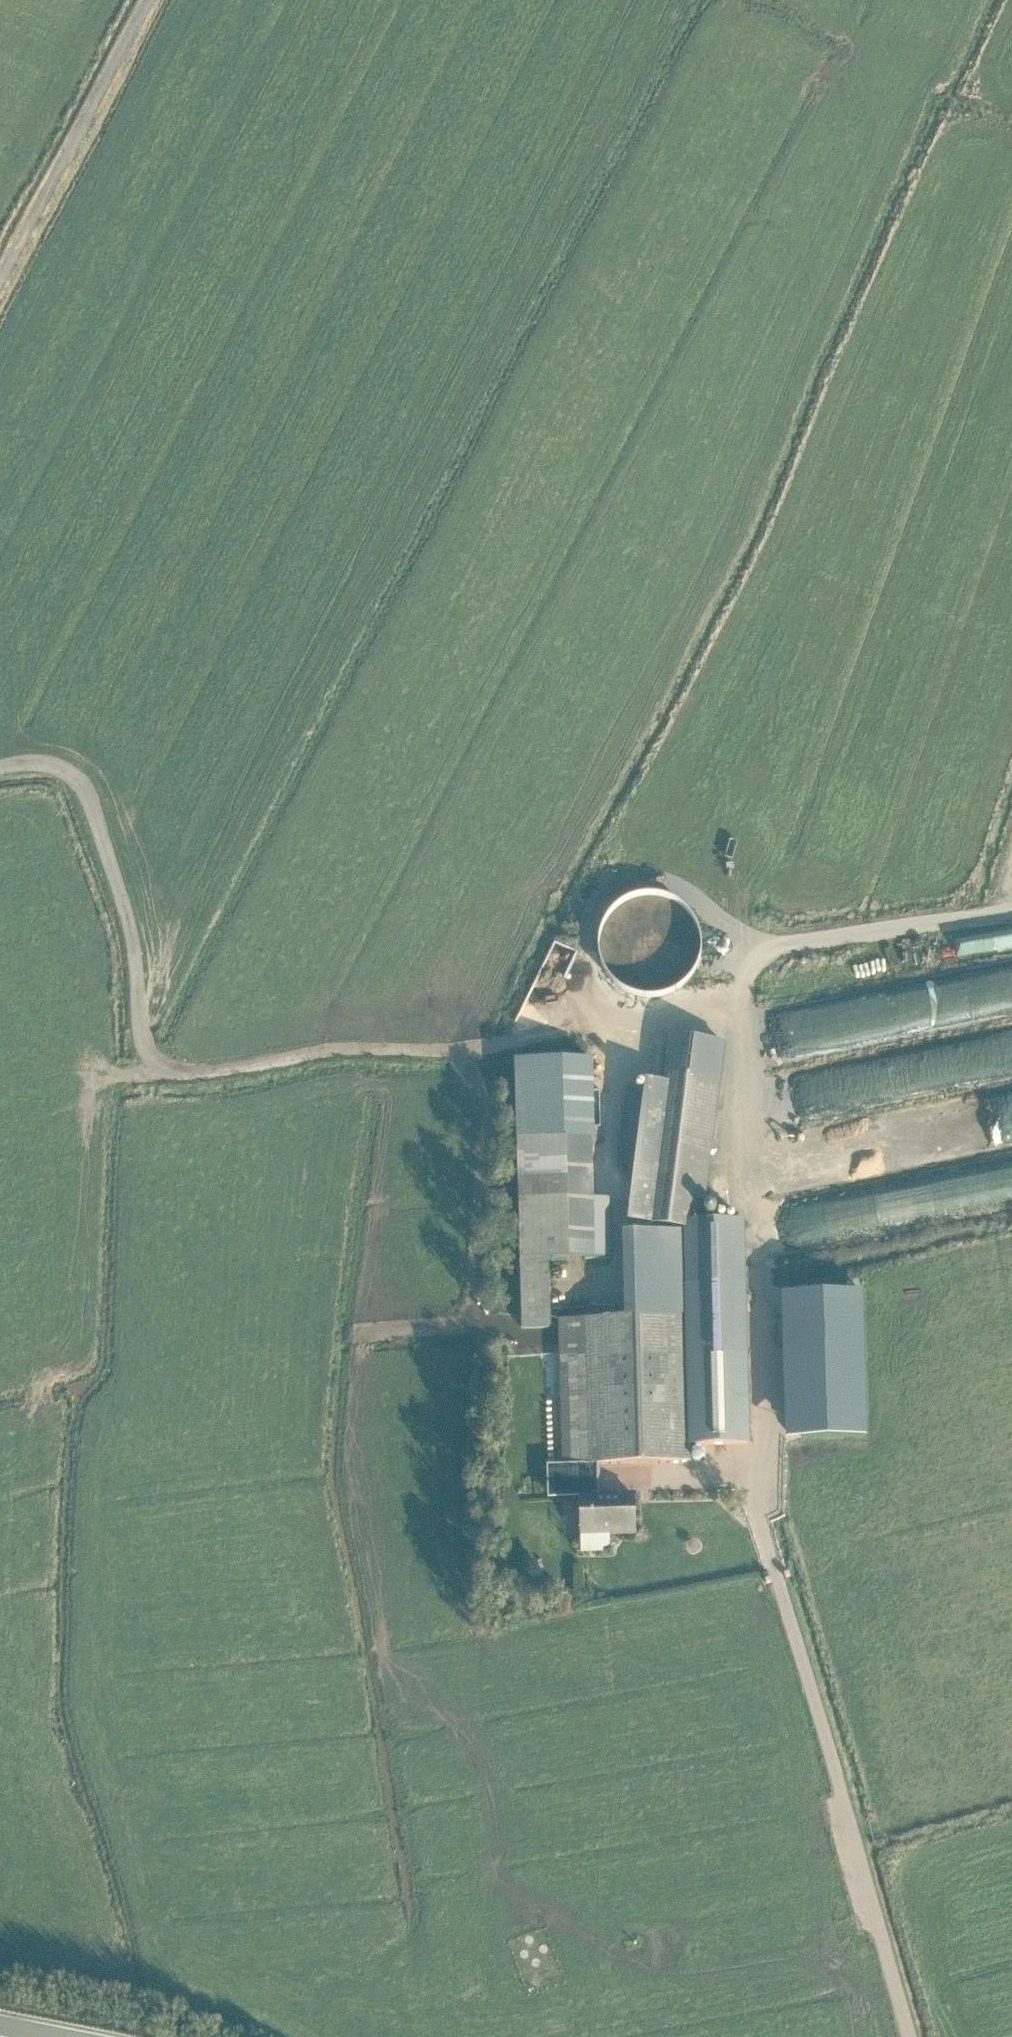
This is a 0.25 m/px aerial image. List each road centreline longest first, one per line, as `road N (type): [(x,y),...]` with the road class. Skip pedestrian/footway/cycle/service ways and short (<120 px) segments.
road 1 (track): [(0,767),(77,769),(105,832),(134,938),(149,1058),(178,1078),(363,1047),(479,1051)]
road 2 (track): [(0,305),(153,0)]
road 3 (residential): [(847,1813),(907,2036)]

